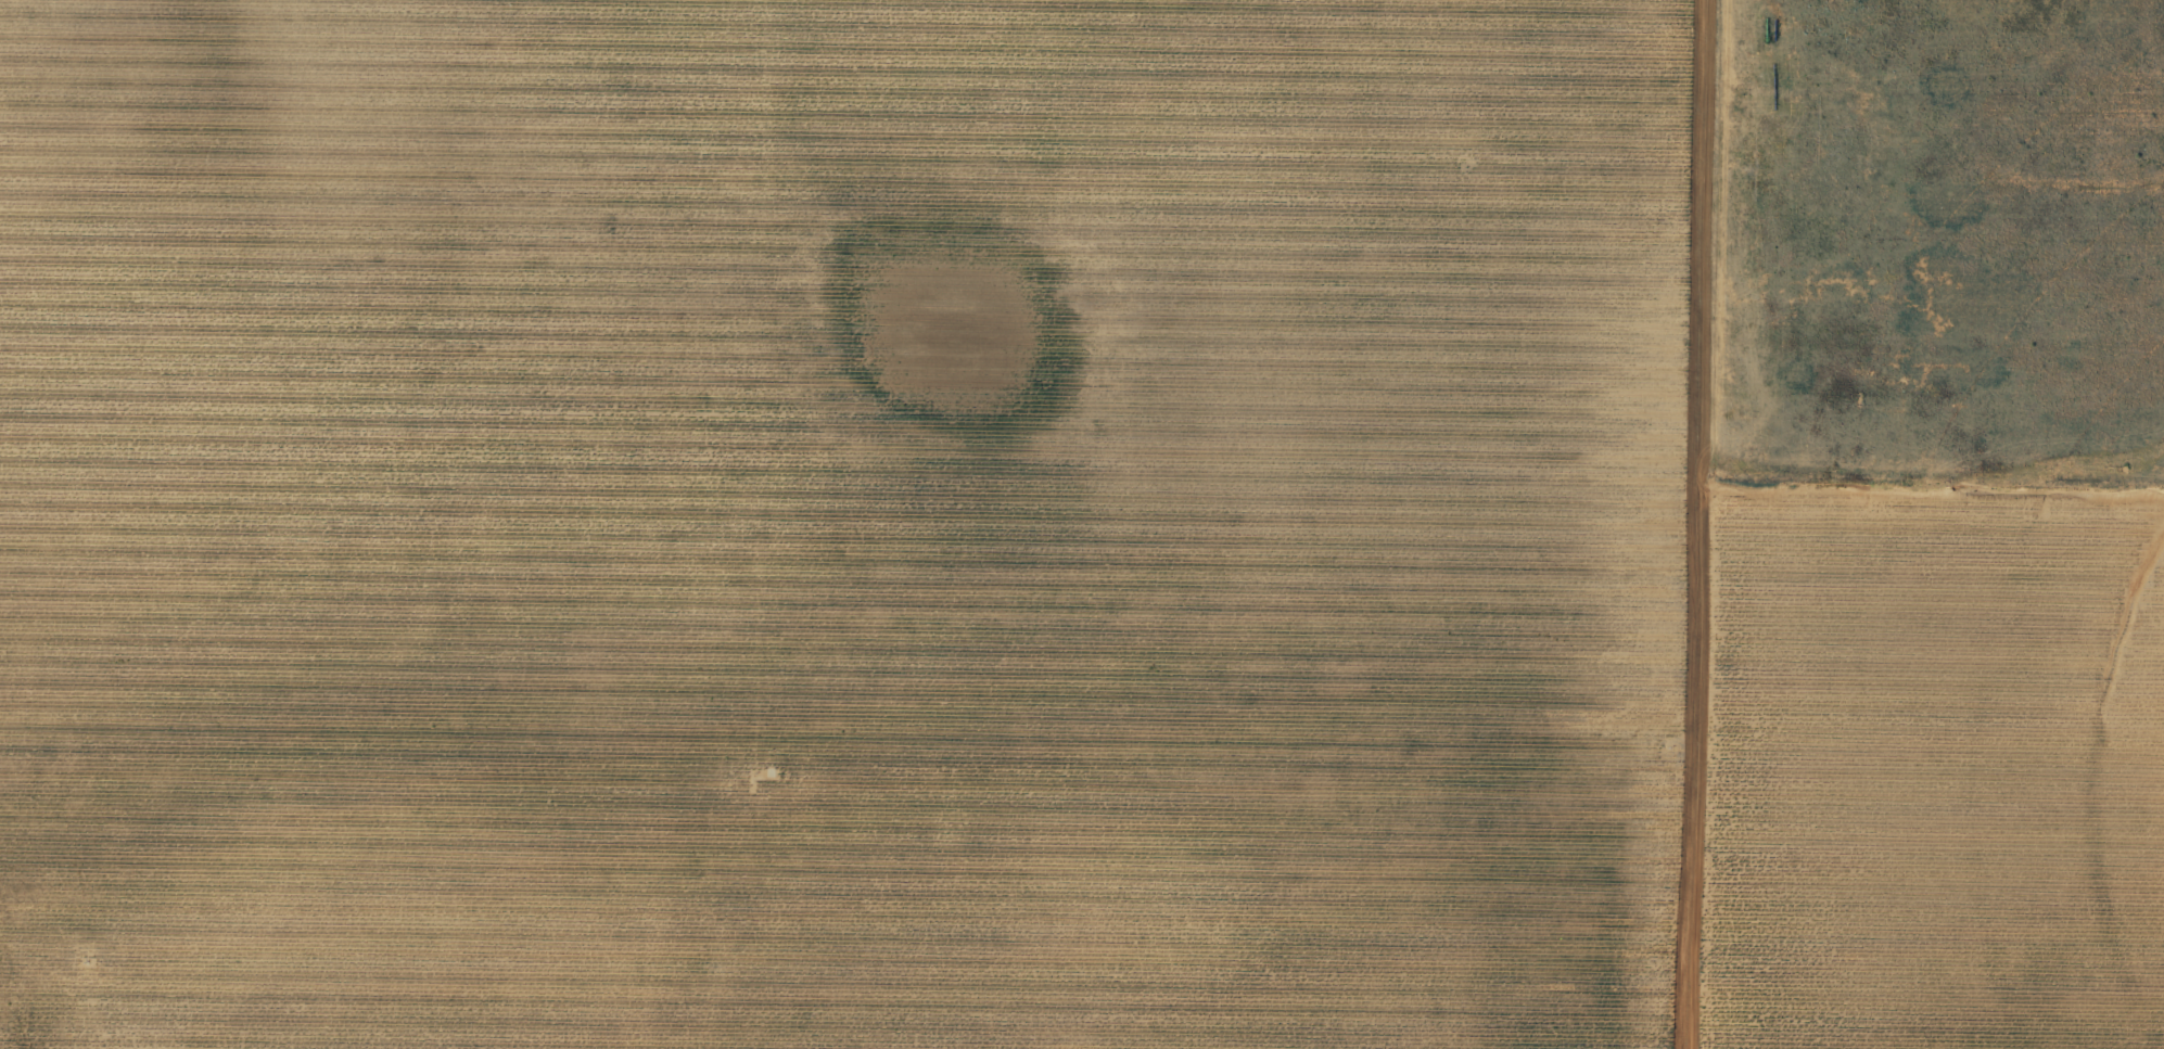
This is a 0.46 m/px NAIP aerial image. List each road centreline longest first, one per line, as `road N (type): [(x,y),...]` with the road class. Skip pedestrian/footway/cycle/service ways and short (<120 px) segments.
road 1 (residential): [(1704,1048),(1719,0)]

